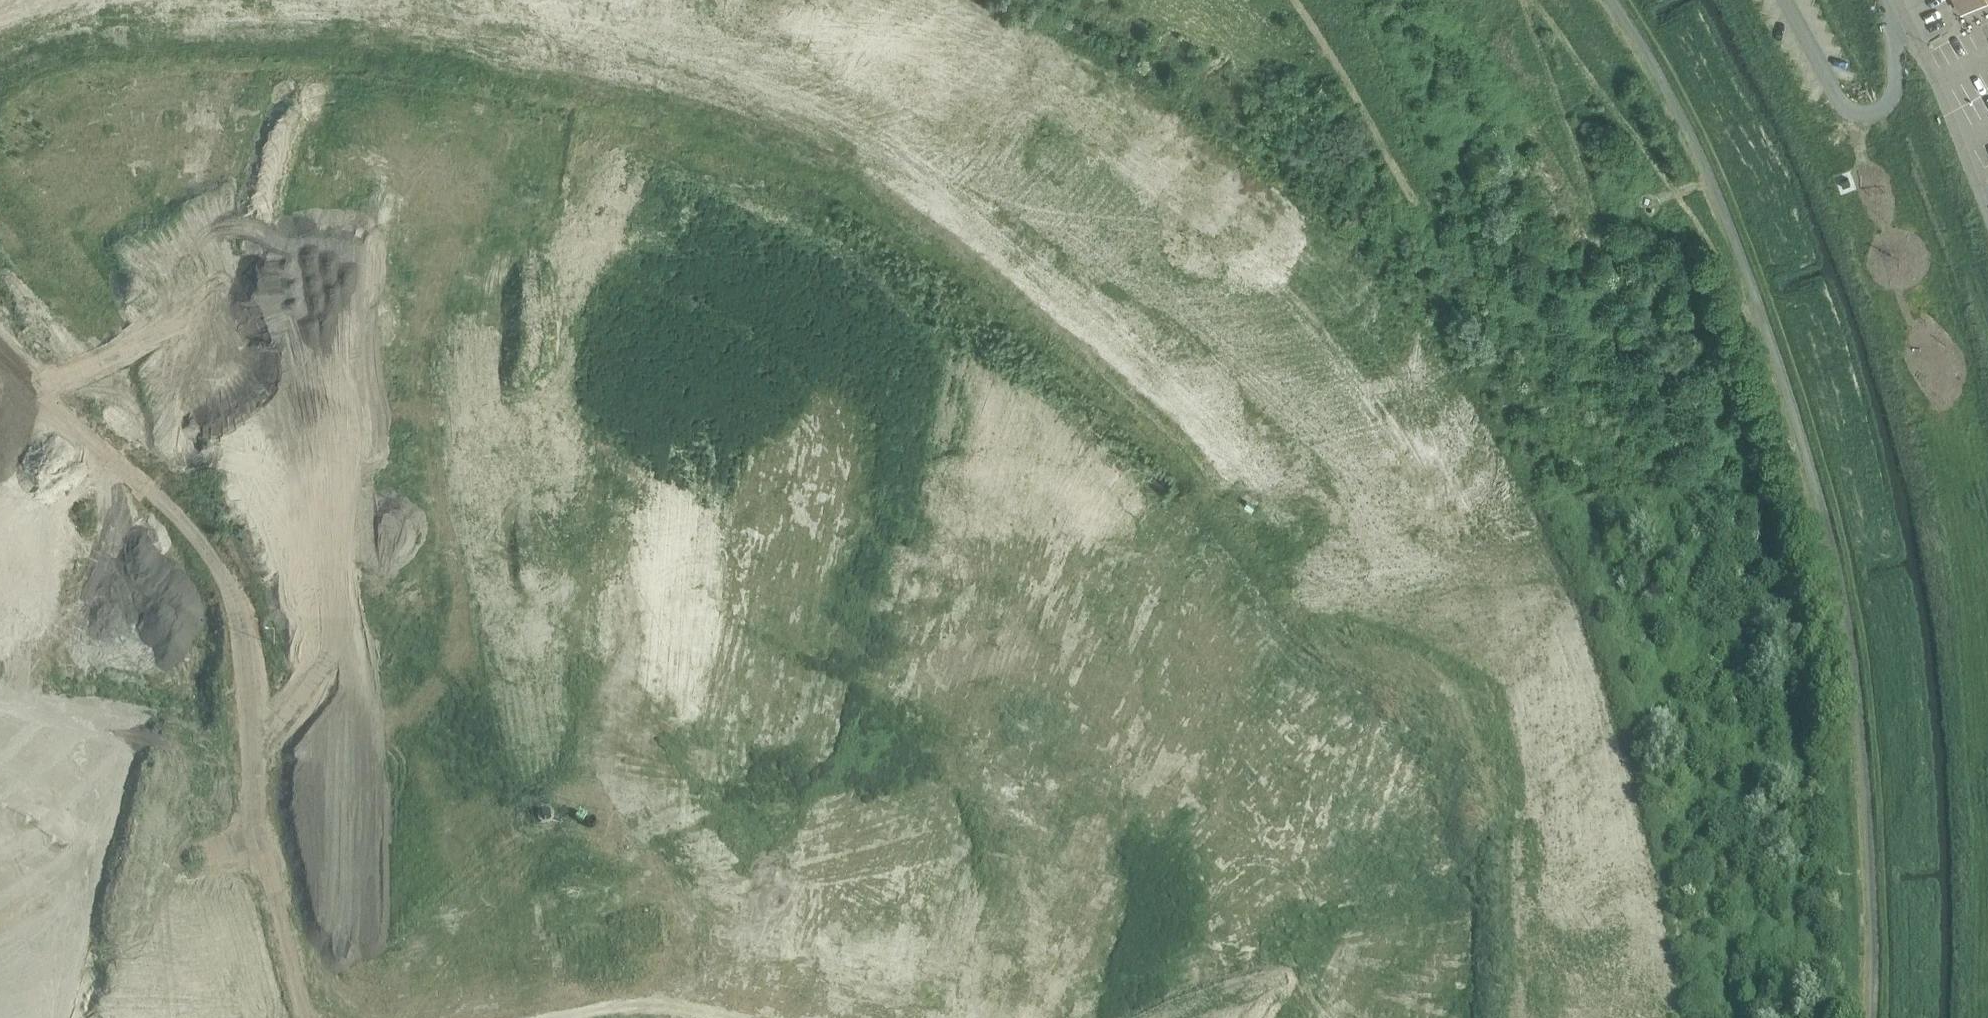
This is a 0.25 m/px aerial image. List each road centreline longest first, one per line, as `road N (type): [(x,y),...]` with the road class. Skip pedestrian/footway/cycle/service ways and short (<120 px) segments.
road 1 (track): [(251,701),(318,720),(397,716),(439,692),(468,639),(432,429),(403,413),(363,419),(335,411),(305,378),(312,194),(334,163),(373,156),(745,334),(807,388),(873,521),(935,677),(1020,841),(1038,907),(1036,1017)]
road 2 (residential): [(1987,210),(1896,0)]

